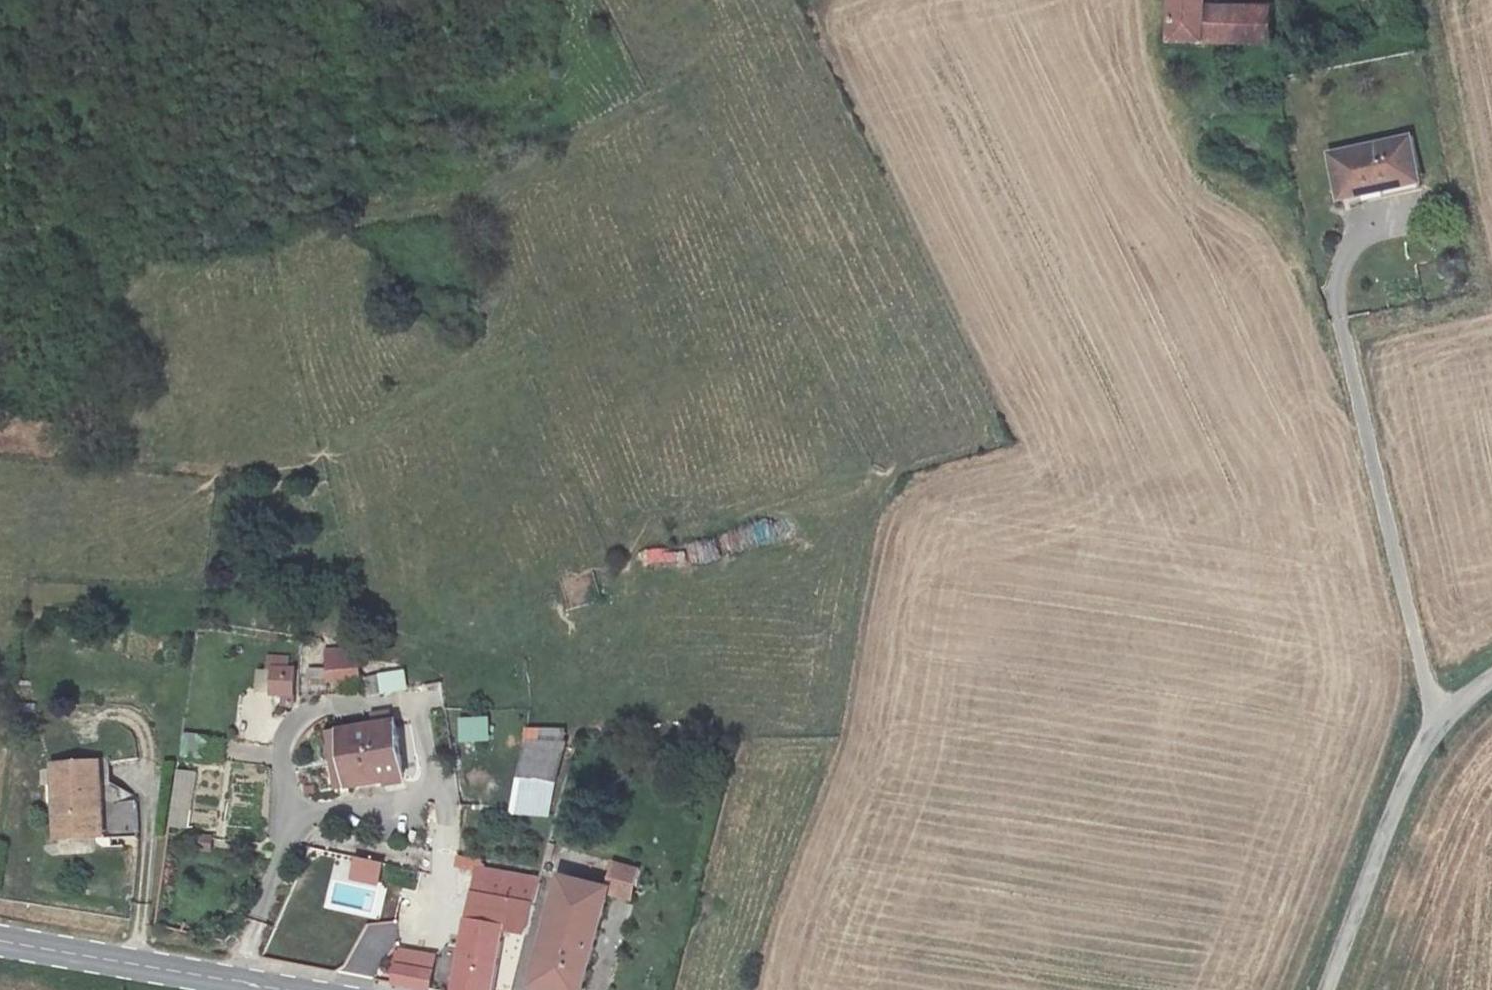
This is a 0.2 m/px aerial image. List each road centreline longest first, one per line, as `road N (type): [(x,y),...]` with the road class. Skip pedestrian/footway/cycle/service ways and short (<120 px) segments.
road 1 (unclassified): [(1491,680),(1422,744),(1326,989)]
road 2 (secondary): [(0,943),(271,989)]

